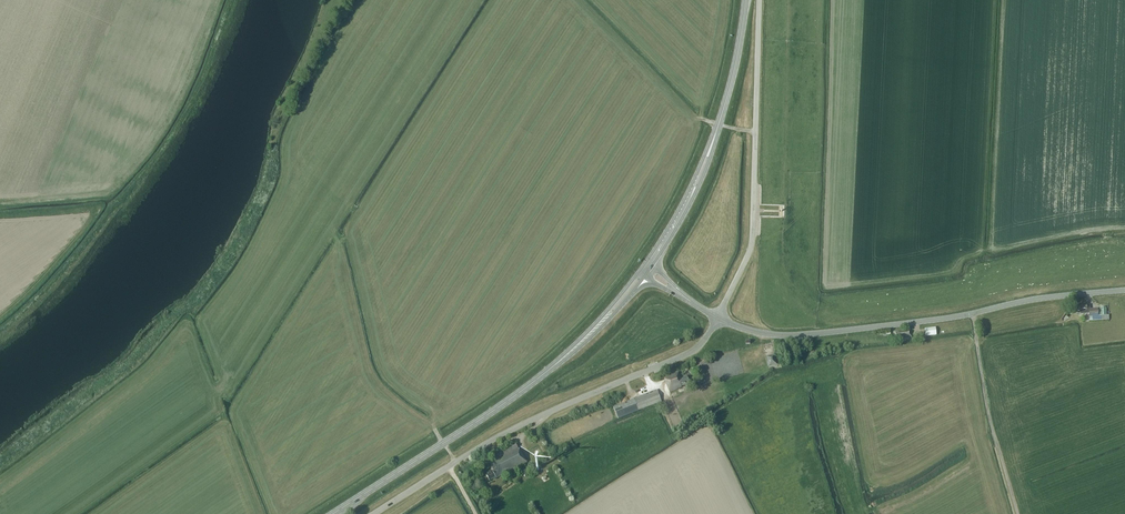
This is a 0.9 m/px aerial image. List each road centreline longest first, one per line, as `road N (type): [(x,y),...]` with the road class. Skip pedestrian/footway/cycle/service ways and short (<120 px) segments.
road 1 (tertiary): [(1124,290),(796,335),(718,317)]
road 2 (unclassified): [(374,513),(507,433),(692,352),(718,317)]
road 3 (unclassified): [(718,317),(752,241),(760,0)]
road 4 (primary): [(333,513),(551,368)]
road 5 (track): [(972,313),(991,424),(1017,513)]
road 6 (primary): [(712,143),(746,0)]
road 7 (primary): [(652,265),(699,185),(712,143)]
road 8 (primary): [(712,143),(646,261)]
road 9 (primary): [(551,368),(605,323),(643,277)]
road 10 (primary): [(638,272),(551,368)]

